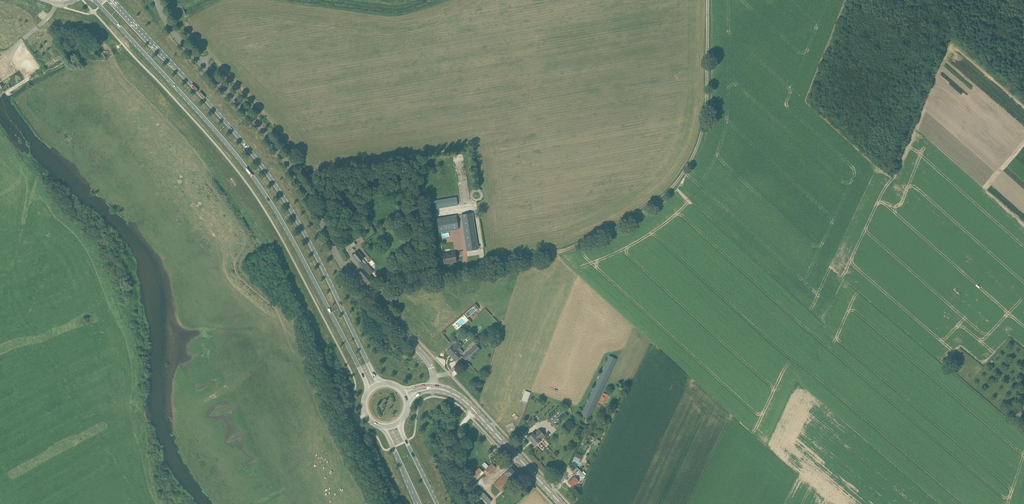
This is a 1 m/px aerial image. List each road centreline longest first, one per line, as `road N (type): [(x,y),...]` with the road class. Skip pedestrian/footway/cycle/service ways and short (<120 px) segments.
road 1 (primary): [(94,0),(253,177),(369,392)]
road 2 (primary): [(380,385),(286,200),(229,125),(113,0)]
road 3 (track): [(487,266),(586,242),(680,179),(706,129),(708,0)]
road 4 (unclassified): [(369,296),(299,181),(169,26),(158,0)]
road 5 (primary): [(562,503),(467,403),(434,387)]
road 6 (unclassified): [(369,296),(487,266)]

